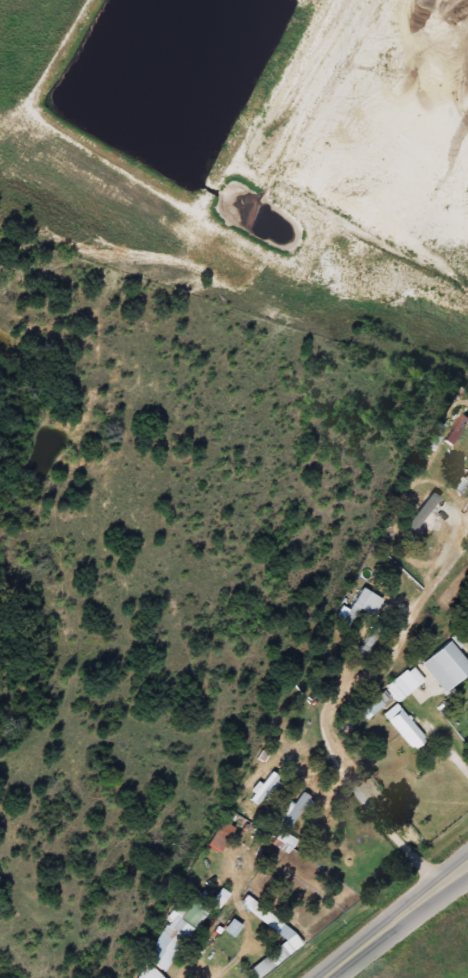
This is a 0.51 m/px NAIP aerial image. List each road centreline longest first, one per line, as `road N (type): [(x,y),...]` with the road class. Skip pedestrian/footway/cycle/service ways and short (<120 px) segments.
road 1 (trunk): [(326,977),(467,869)]

